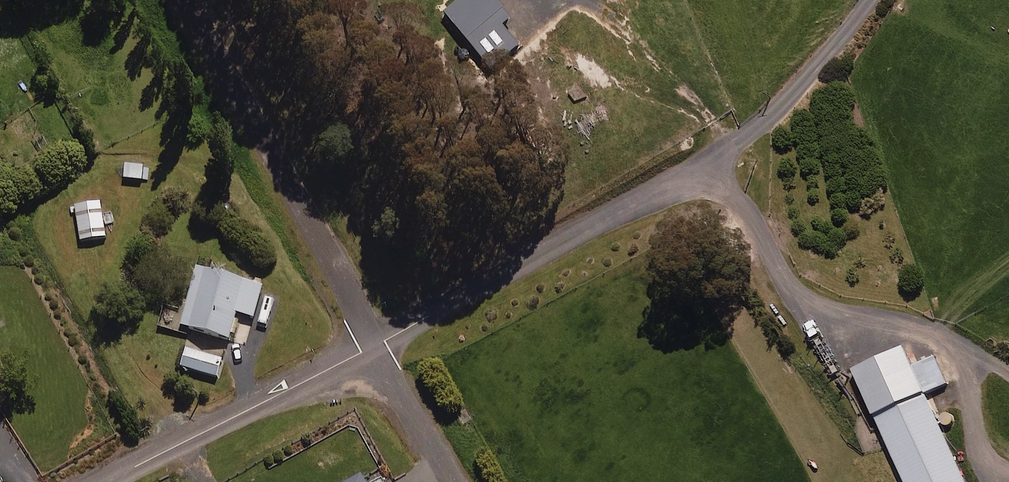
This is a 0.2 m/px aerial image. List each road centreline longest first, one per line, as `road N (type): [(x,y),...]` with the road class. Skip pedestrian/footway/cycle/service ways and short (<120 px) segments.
road 1 (residential): [(747,140),(372,346)]
road 2 (residential): [(176,0),(372,346)]
road 3 (residential): [(372,346),(105,481)]
road 4 (track): [(883,0),(819,82),(747,140)]
road 5 (residential): [(372,346),(450,481)]

